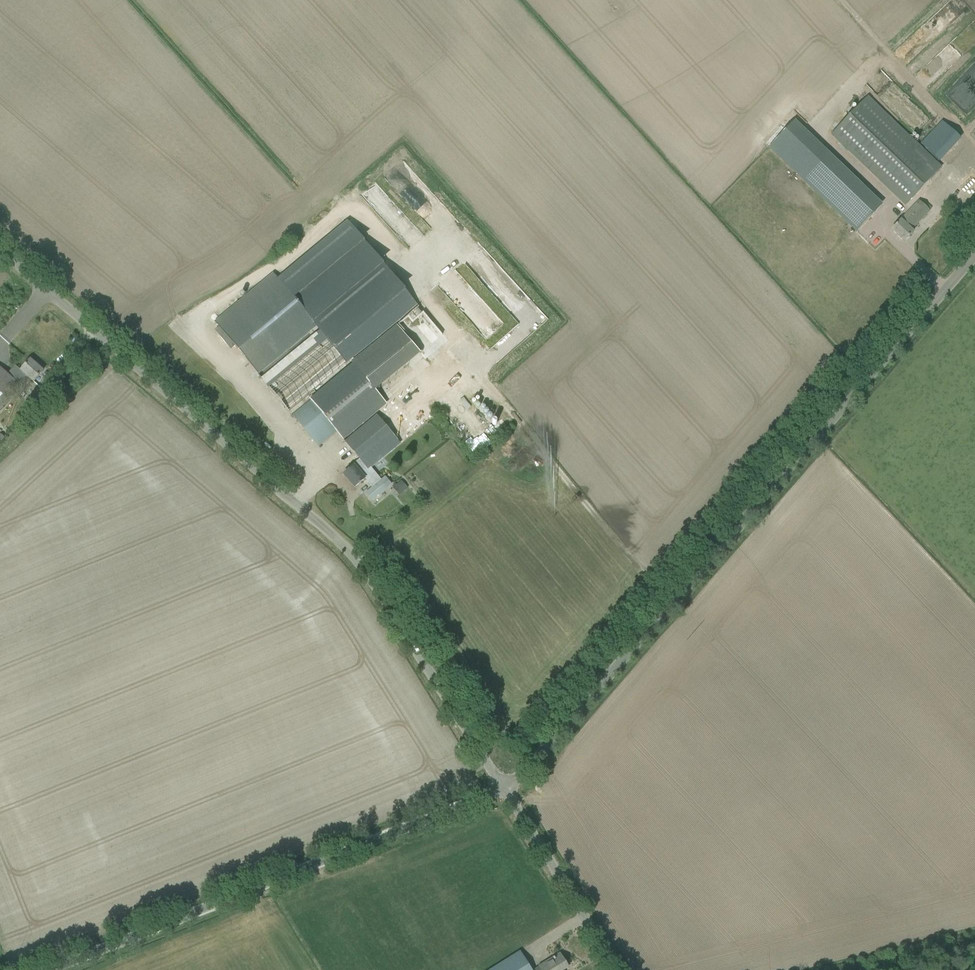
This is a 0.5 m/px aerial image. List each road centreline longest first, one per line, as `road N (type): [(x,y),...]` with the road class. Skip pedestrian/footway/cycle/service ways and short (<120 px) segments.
road 1 (unclassified): [(504,789),(354,552),(0,253)]
road 2 (unclassified): [(504,789),(974,263)]
road 3 (unclassified): [(53,969),(504,789)]
road 4 (unclassified): [(621,969),(504,789)]

